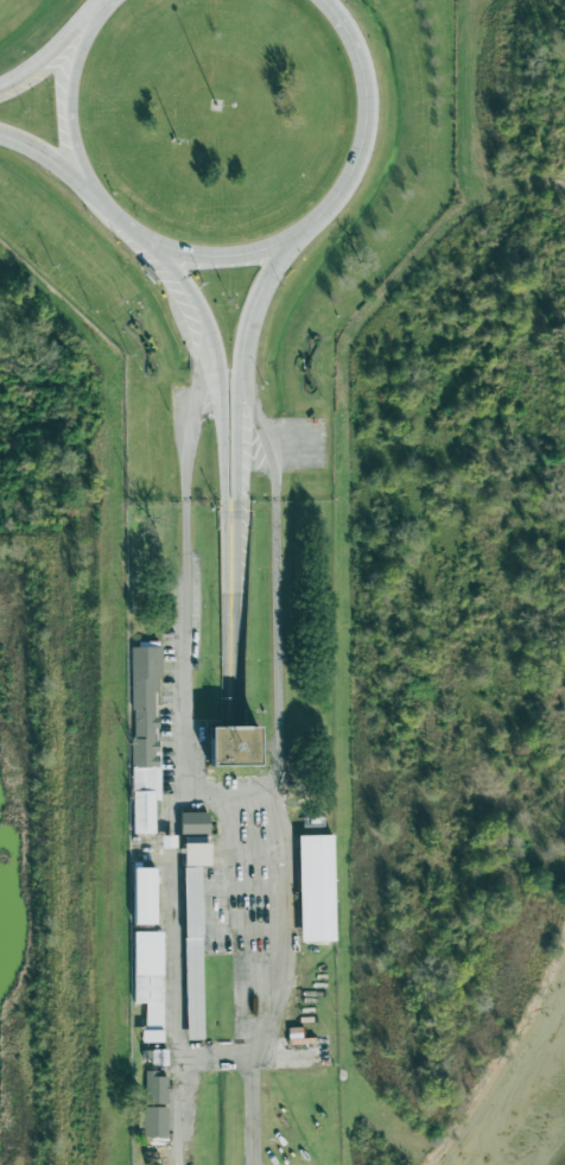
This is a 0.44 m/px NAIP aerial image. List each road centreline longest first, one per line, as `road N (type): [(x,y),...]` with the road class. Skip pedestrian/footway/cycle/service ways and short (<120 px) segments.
road 1 (primary): [(114,217),(196,300),(233,515)]
road 2 (primary): [(114,217),(158,245),(209,257),(253,252),(307,224)]
road 3 (primary): [(307,224),(350,173),(361,143),(363,76),(353,44)]
road 4 (primary): [(233,533),(233,727)]
road 5 (primary): [(93,20),(65,93),(75,160),(91,191)]
road 6 (primary): [(241,374),(255,299),(307,224)]
road 7 (primary): [(233,515),(241,374)]

